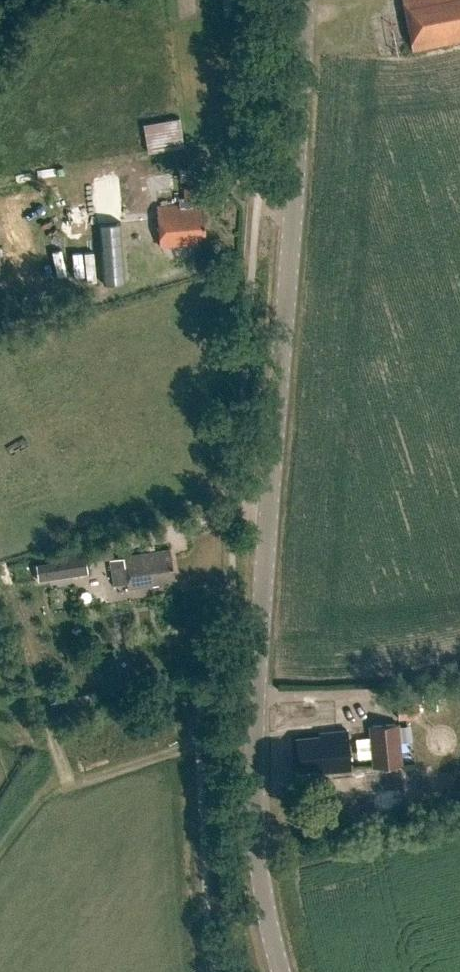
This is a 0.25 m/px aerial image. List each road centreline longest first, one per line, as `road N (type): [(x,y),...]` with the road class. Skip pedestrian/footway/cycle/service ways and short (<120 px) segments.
road 1 (tertiary): [(278,971),(261,898),(261,724),(307,0)]

